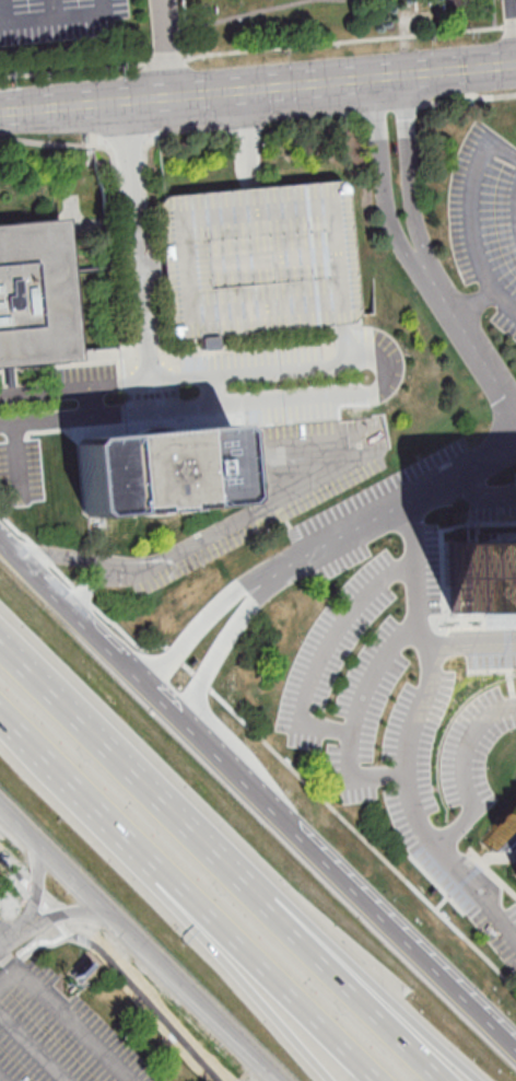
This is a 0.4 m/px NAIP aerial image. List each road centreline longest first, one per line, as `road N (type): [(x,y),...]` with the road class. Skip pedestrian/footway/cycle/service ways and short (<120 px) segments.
road 1 (secondary): [(515,1046),(0,540)]
road 2 (tertiary): [(0,116),(515,67)]
road 3 (secondary): [(0,806),(278,1080)]
road 4 (motorway): [(481,1080),(300,915),(243,883)]
road 5 (motorway): [(162,875),(374,1080)]
road 6 (motorway): [(444,1080),(243,883)]
road 7 (motorway): [(162,875),(335,1080)]
road 8 (residential): [(515,444),(468,478),(290,563)]
road 9 (residential): [(370,82),(385,201),(400,249),(431,302)]
road 10 (motorway): [(0,712),(162,875)]
road 11 (residential): [(431,302),(408,79)]
road 12 (residential): [(225,758),(222,696),(233,634),(290,563)]
road 13 (motorway): [(243,883),(105,744)]
road 14 (residential): [(290,563),(230,595),(136,672)]
road 15 (motorway): [(105,744),(0,643)]
road 16 (residential): [(431,302),(515,412)]

